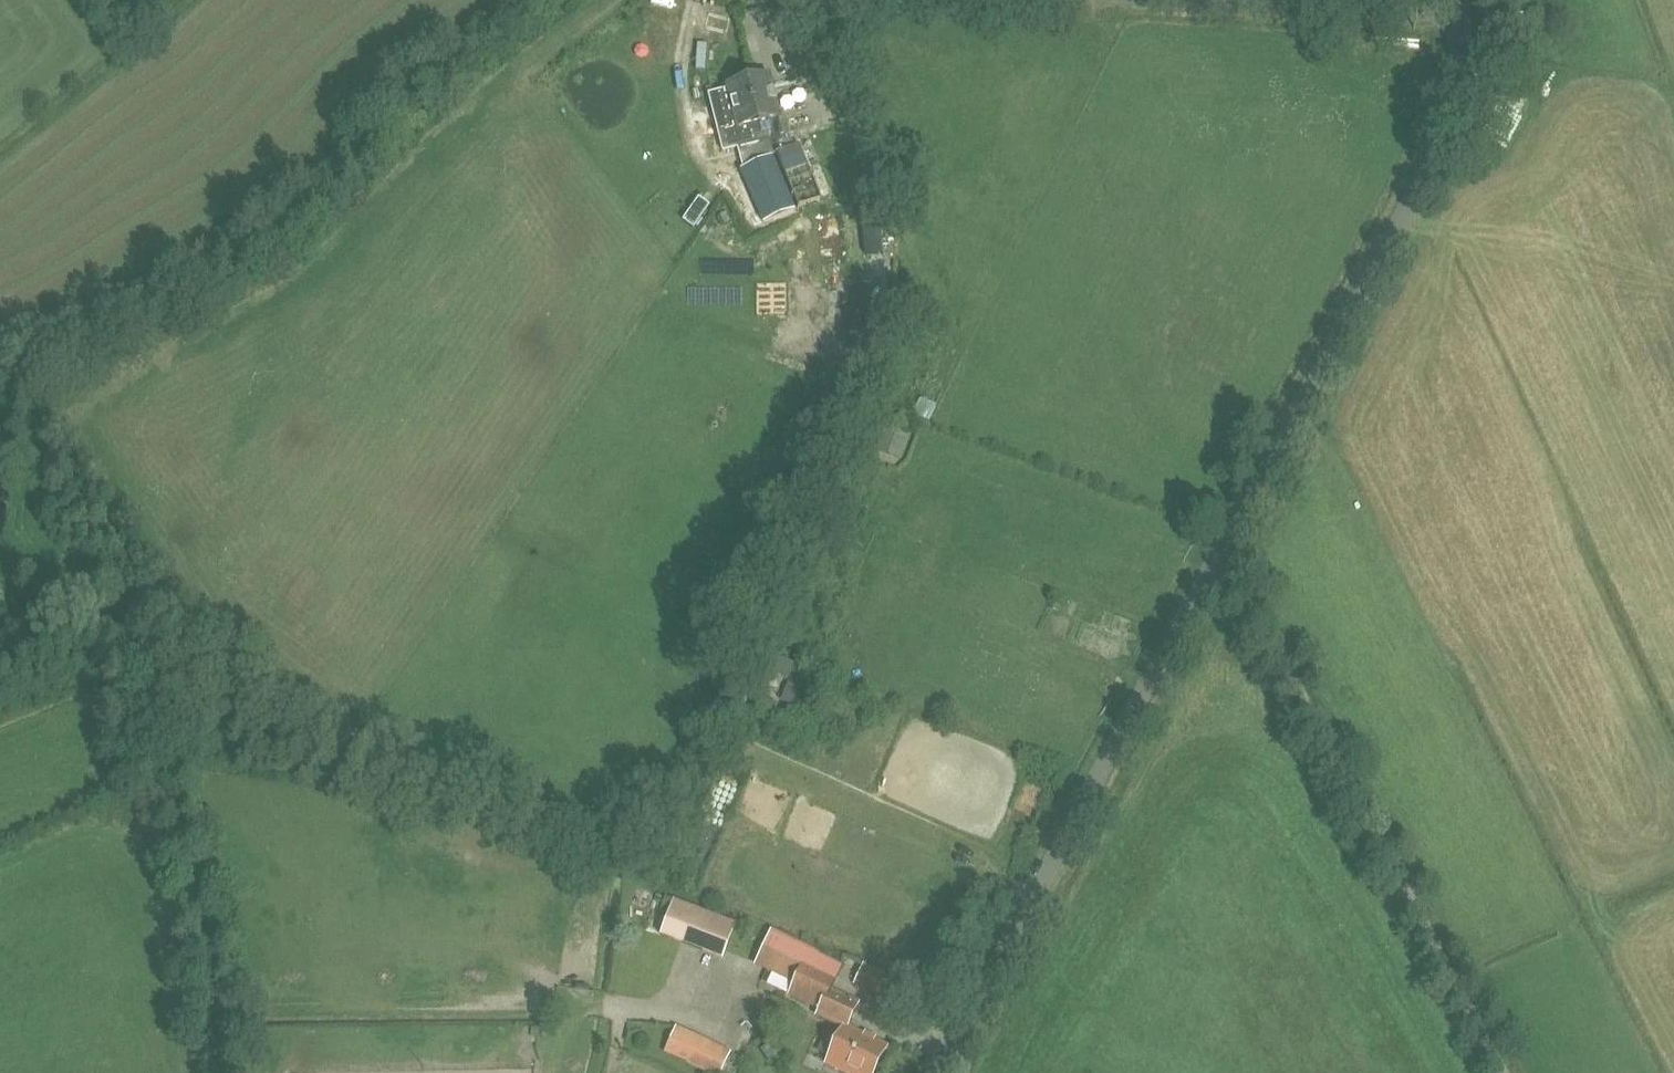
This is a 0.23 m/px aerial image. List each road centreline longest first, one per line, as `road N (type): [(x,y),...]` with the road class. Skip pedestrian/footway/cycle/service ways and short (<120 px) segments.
road 1 (unclassified): [(939,1072),(1220,560),(1448,120),(1462,15)]
road 2 (unclassified): [(1462,15),(1237,0)]

